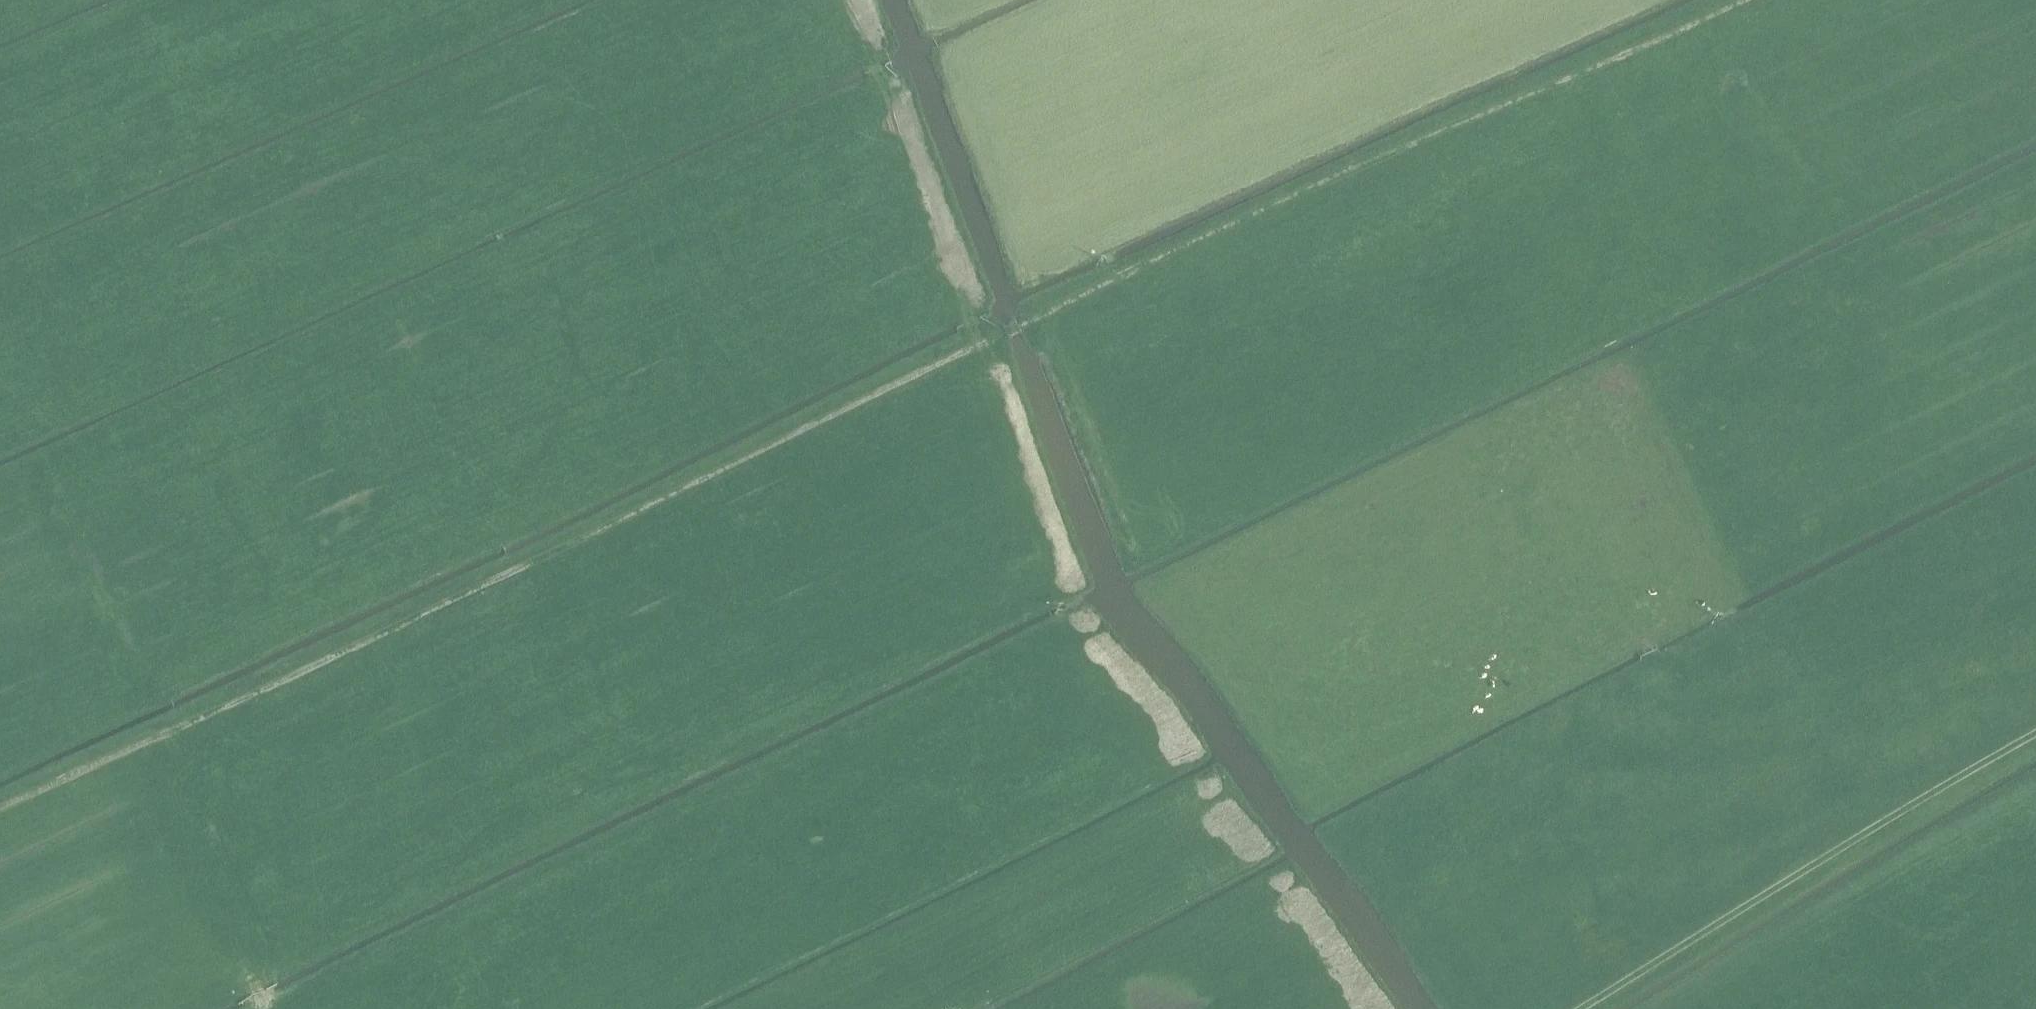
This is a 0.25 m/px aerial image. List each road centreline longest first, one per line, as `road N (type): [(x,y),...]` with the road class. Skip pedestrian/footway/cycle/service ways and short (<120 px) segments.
road 1 (track): [(0,809),(980,345)]
road 2 (track): [(980,345),(1737,0)]
road 3 (track): [(1590,1008),(2035,733)]
road 4 (track): [(856,0),(980,345)]

